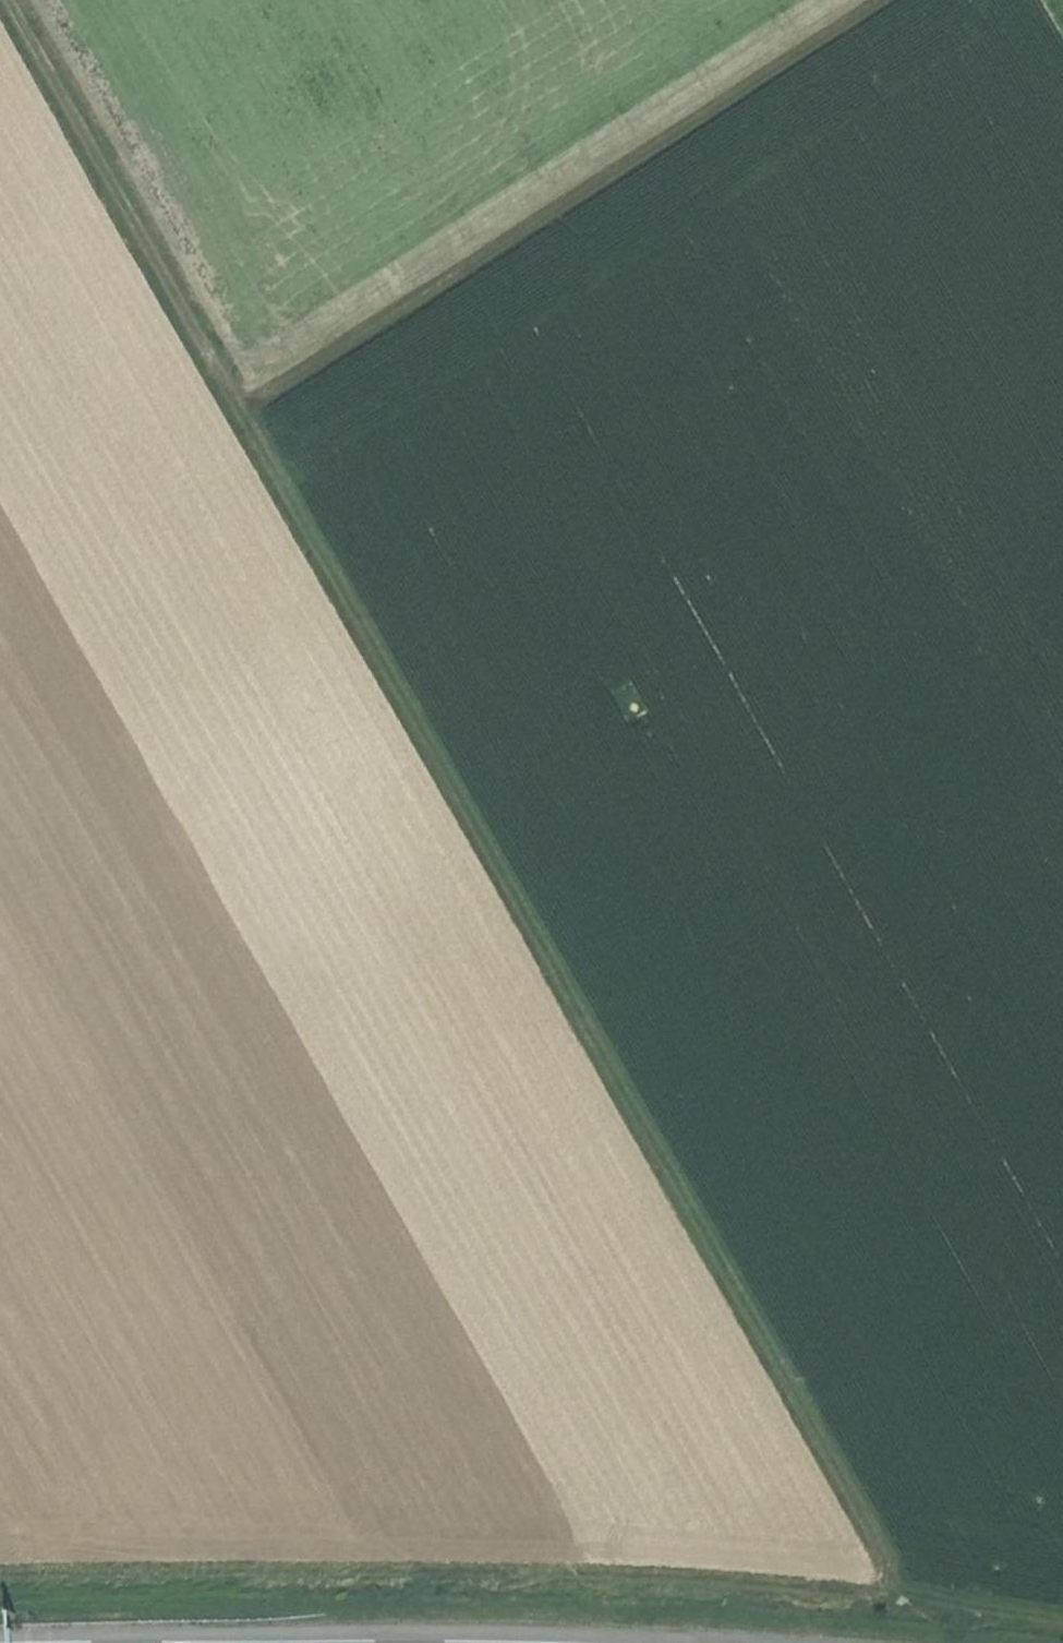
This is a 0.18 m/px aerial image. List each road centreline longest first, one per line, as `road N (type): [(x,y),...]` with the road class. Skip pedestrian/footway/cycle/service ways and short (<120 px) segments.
road 1 (track): [(893,0),(250,413),(910,1589)]
road 2 (track): [(14,0),(250,413)]

